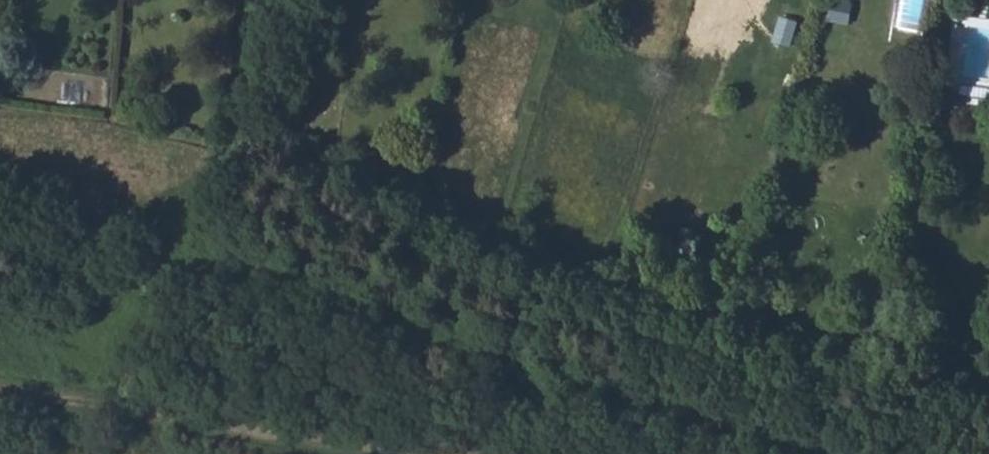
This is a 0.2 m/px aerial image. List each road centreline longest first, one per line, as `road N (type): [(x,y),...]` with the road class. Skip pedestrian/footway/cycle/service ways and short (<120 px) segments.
road 1 (track): [(414,453),(0,394)]

